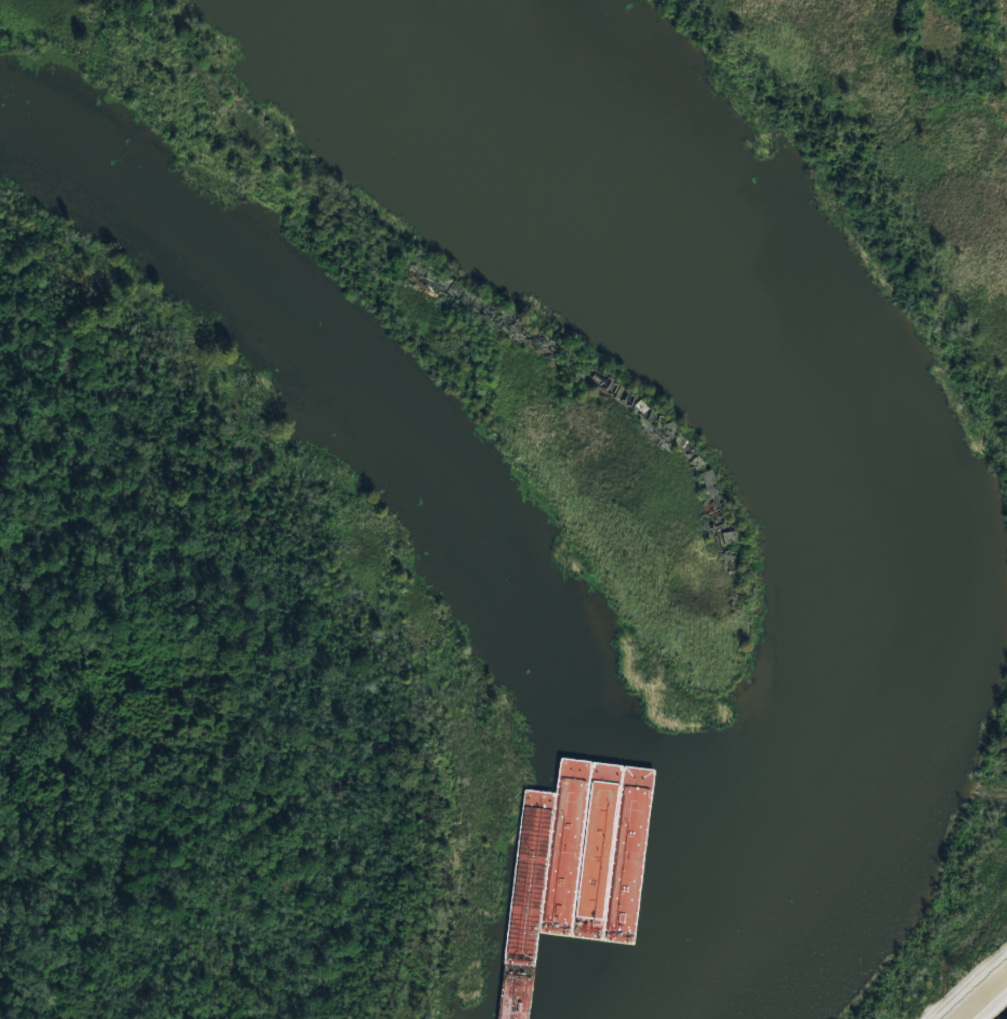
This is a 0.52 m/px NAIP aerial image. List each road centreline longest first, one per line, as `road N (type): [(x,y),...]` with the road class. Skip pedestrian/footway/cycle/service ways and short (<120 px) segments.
road 1 (residential): [(925,0),(927,35),(951,49),(958,41),(929,0)]

